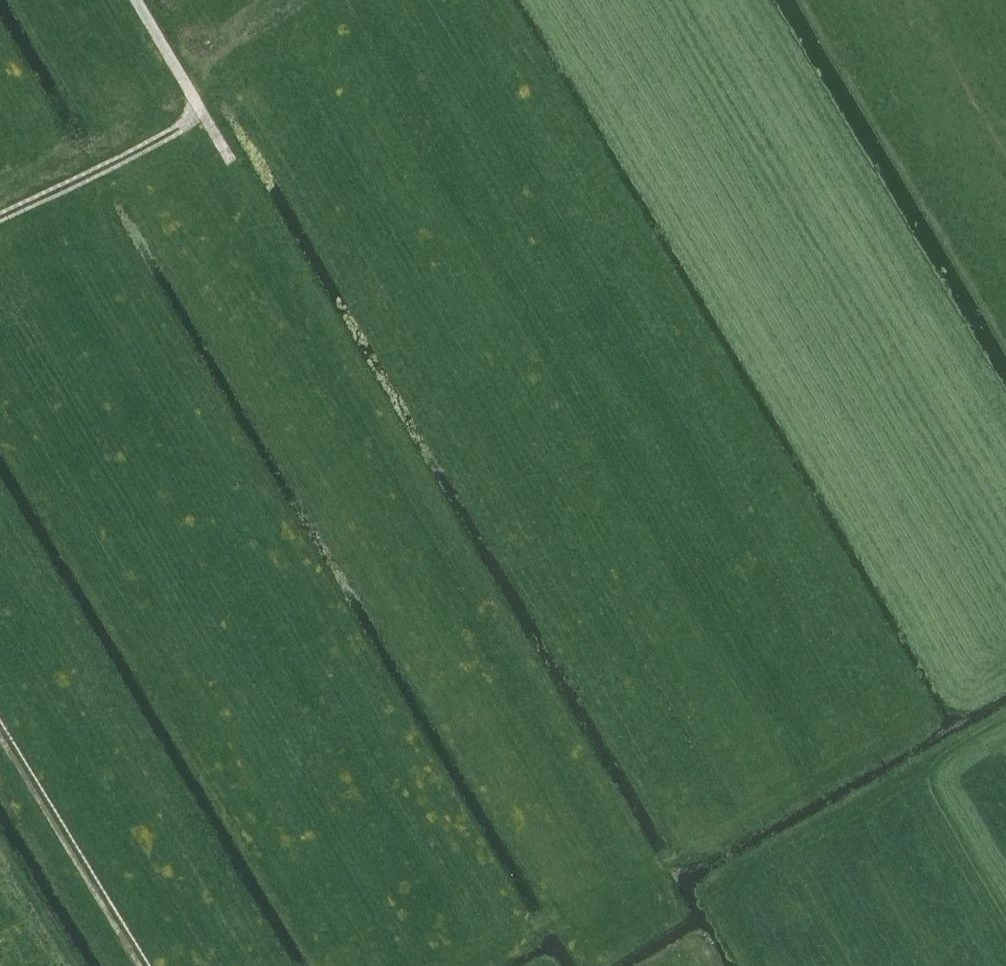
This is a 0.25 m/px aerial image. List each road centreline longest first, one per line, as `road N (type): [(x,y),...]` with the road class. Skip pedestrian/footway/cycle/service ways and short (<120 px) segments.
road 1 (track): [(138,0),(203,111),(0,220)]

